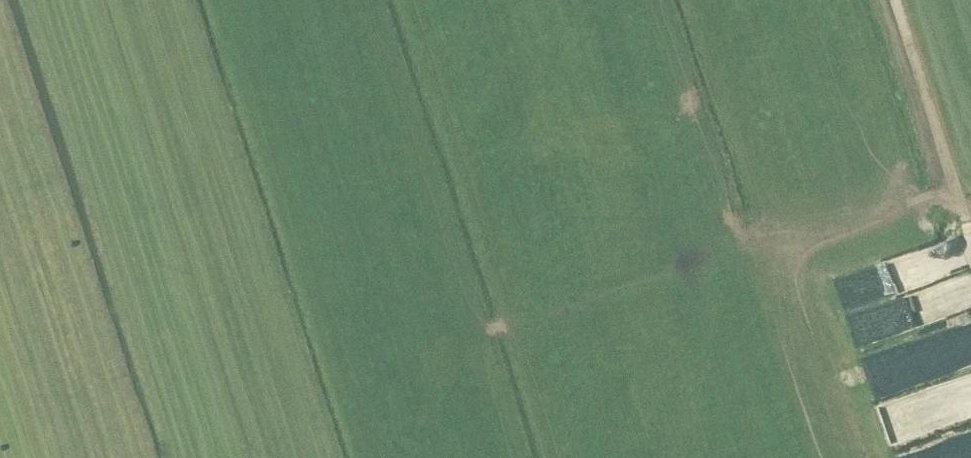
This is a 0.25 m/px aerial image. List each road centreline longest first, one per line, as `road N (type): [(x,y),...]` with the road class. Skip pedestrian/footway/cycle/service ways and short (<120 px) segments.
road 1 (track): [(970,224),(895,0)]

